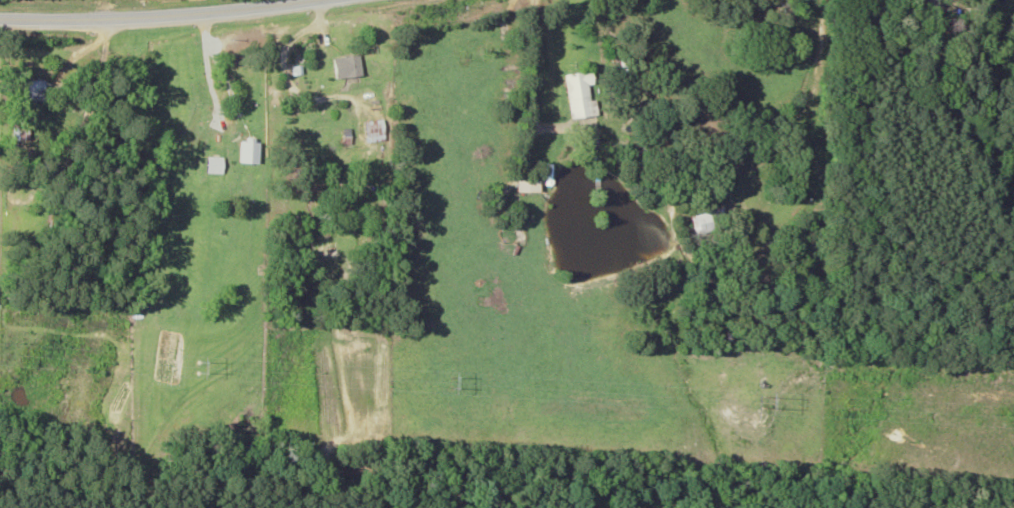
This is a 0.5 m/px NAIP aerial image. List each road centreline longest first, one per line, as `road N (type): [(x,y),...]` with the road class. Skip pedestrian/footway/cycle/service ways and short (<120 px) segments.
road 1 (secondary): [(0,17),(181,14),(308,0)]

